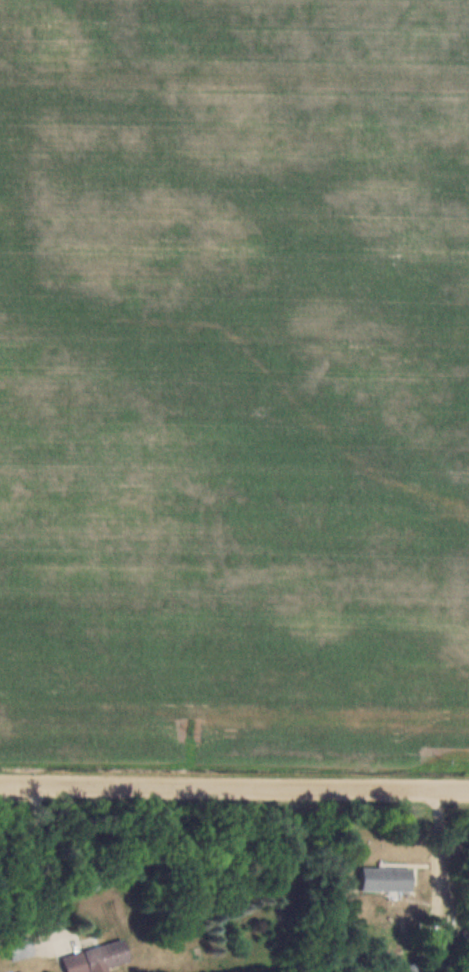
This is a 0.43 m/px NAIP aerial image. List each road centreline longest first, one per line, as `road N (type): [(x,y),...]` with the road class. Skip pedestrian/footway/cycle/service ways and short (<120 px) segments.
road 1 (residential): [(468,789),(0,786)]

